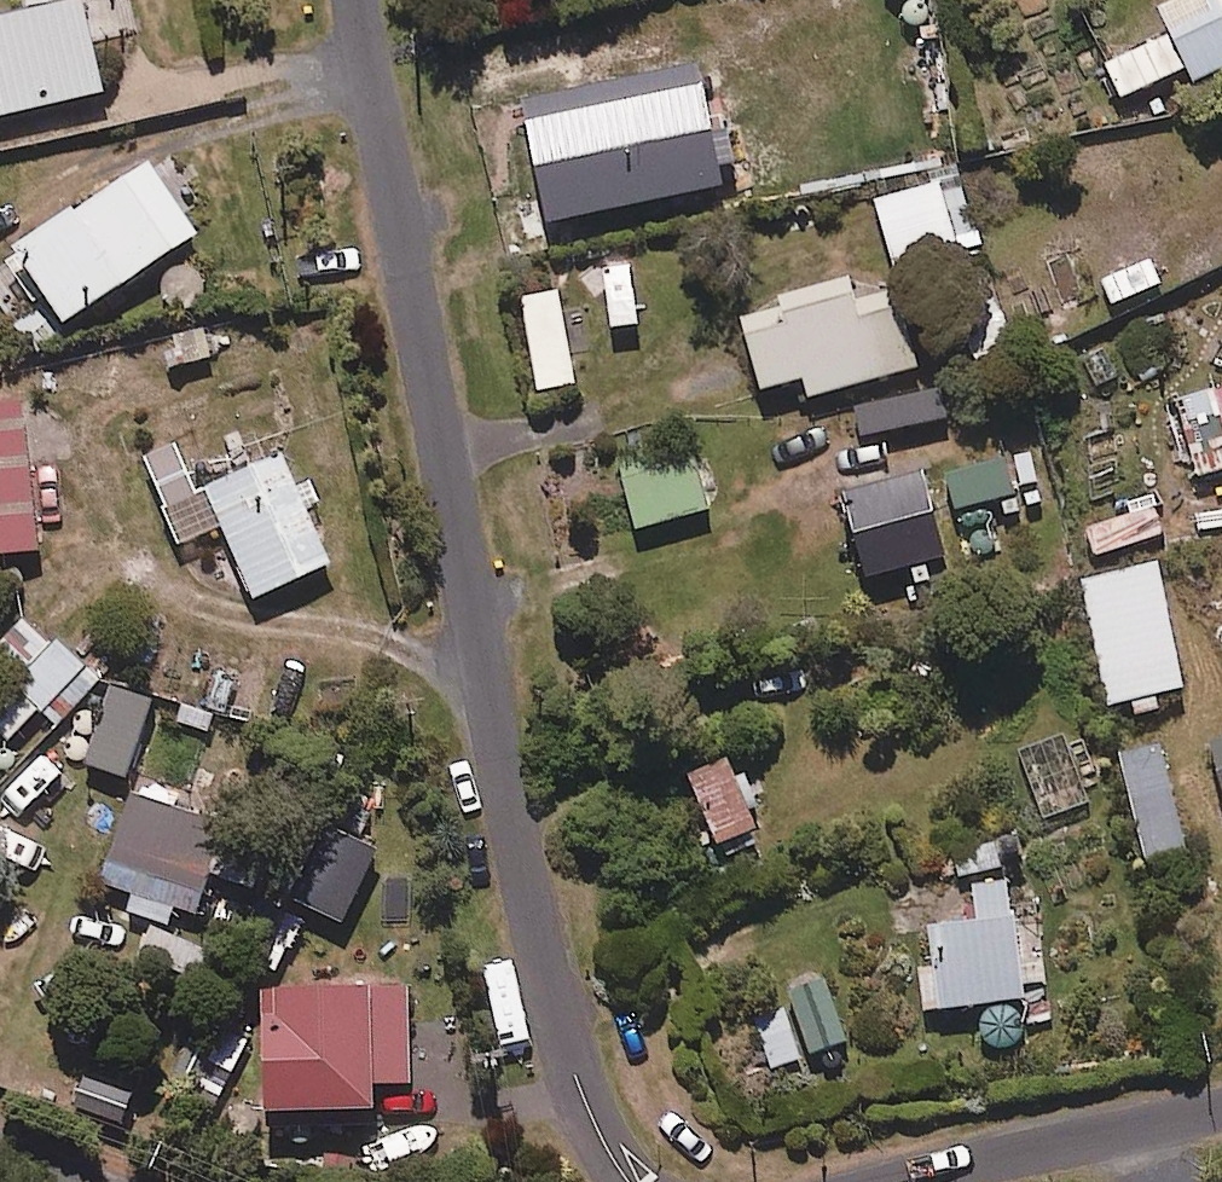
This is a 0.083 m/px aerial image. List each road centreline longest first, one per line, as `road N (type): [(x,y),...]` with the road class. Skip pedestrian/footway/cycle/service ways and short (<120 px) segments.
road 1 (residential): [(626,1181),(574,1080),(512,818),(363,0)]
road 2 (residential): [(912,1181),(1221,1113)]

